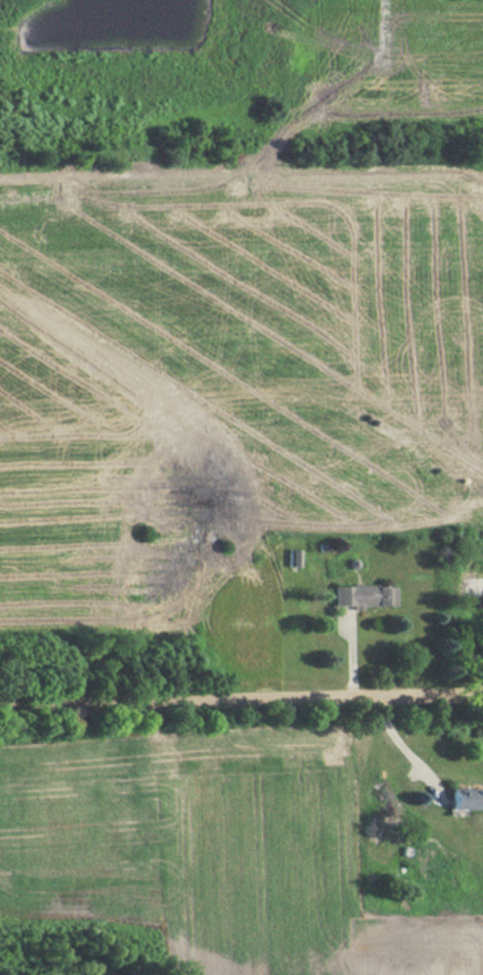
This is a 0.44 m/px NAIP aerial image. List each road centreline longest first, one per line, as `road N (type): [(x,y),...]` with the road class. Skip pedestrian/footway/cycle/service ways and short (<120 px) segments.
road 1 (residential): [(0,710),(482,697)]

